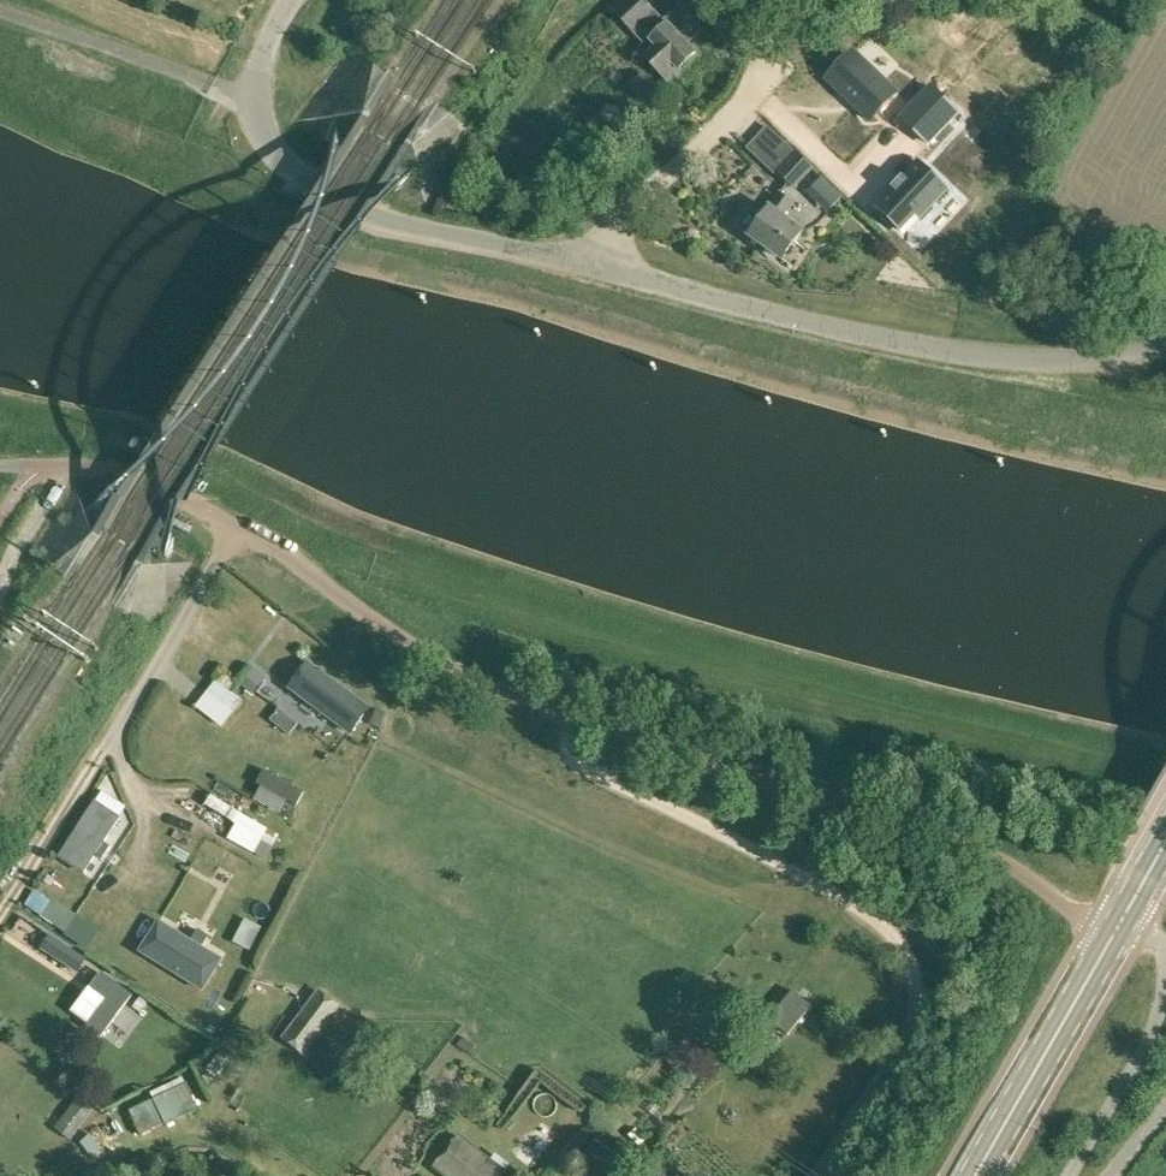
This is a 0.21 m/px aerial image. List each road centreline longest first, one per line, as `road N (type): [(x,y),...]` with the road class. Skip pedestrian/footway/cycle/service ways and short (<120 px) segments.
road 1 (unclassified): [(1114,928),(1072,911),(991,853),(667,752),(468,672),(200,507),(113,471),(40,465)]
road 2 (unclassified): [(611,271),(984,355),(1085,357),(1165,343)]
road 3 (unclassified): [(252,97),(280,162),(345,205),(611,271)]
road 4 (tertiary): [(973,1175),(1114,928)]
road 5 (unclassified): [(769,47),(738,106),(636,208),(611,271)]

